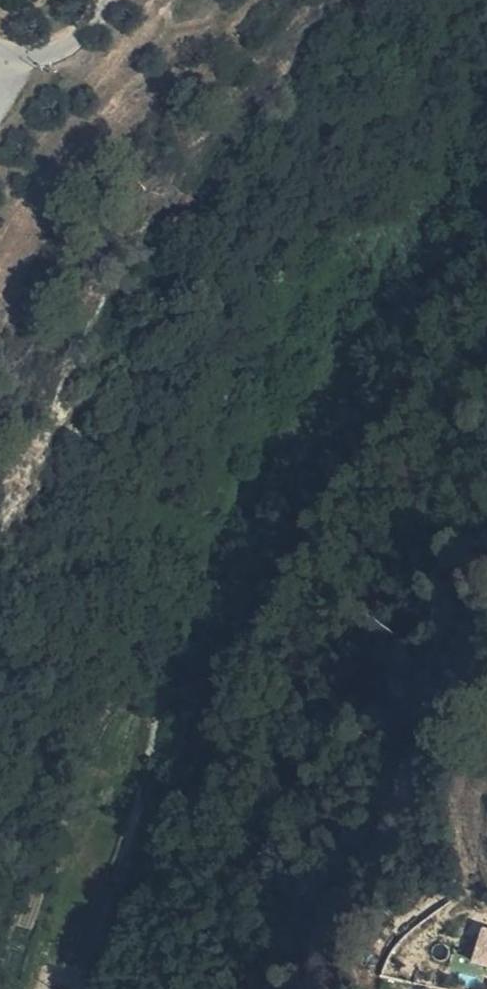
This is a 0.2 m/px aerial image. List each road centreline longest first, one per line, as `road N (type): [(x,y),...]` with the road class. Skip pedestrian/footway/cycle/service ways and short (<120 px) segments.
road 1 (residential): [(0,46),(50,56),(86,33),(112,0)]

